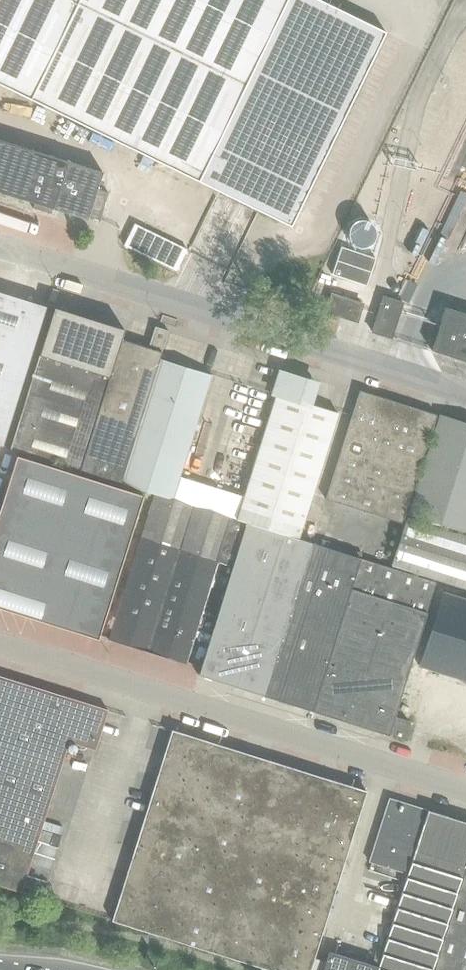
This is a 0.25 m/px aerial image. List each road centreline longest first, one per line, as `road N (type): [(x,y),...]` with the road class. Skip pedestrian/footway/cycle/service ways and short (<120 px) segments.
road 1 (unclassified): [(0,643),(465,790)]
road 2 (unclassified): [(465,386),(0,240)]

